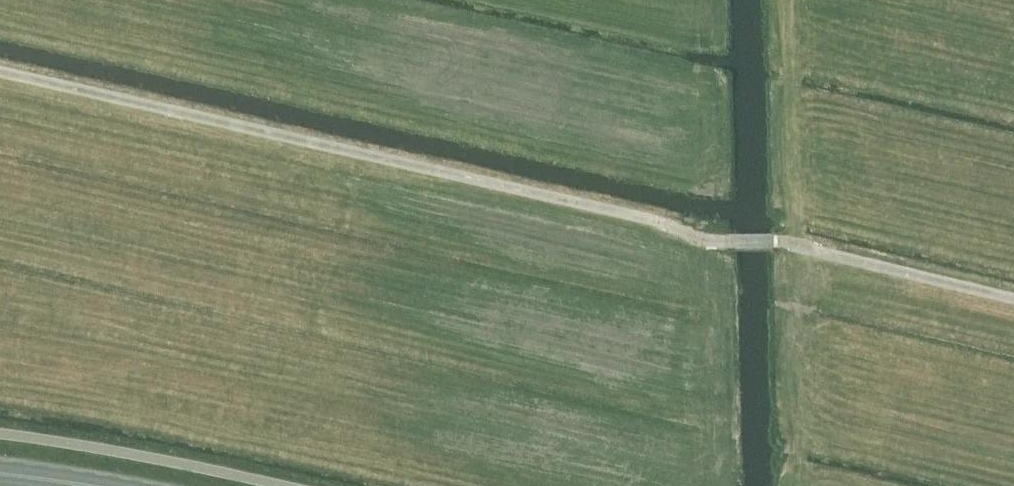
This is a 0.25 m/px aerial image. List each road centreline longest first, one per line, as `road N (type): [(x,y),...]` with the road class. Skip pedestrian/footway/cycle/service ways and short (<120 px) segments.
road 1 (track): [(0,75),(781,241)]
road 2 (track): [(785,0),(794,285)]
road 3 (track): [(1013,296),(781,241)]

